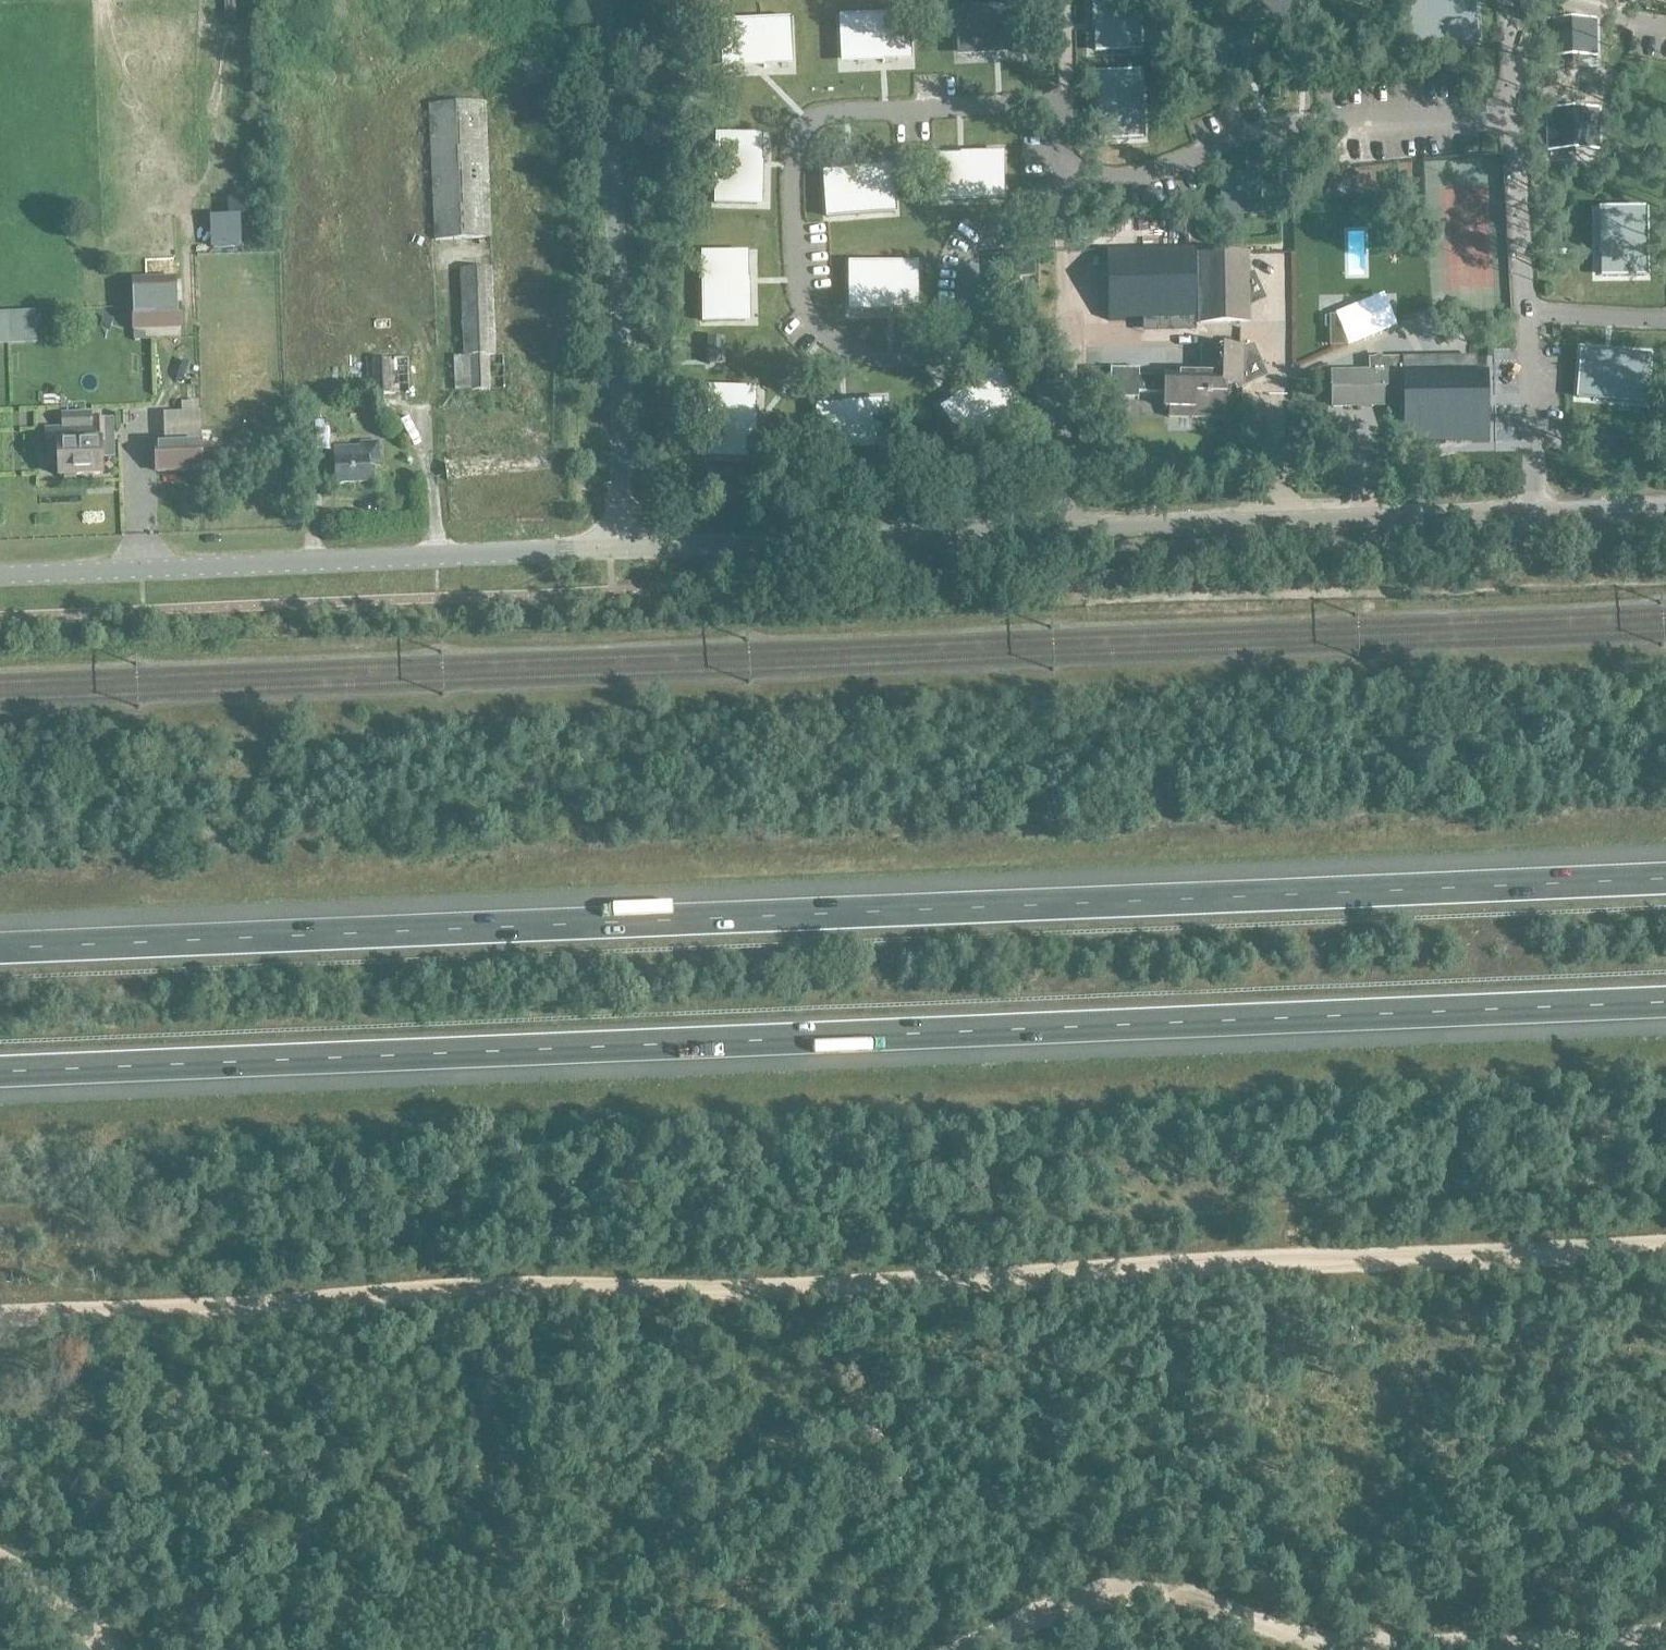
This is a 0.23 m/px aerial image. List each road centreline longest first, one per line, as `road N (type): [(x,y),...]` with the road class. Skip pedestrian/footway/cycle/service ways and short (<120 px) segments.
road 1 (track): [(1665,1246),(782,1290),(493,1287),(0,1316)]
road 2 (motorway): [(0,1073),(1665,1003)]
road 3 (motorway): [(1665,877),(0,946)]
road 4 (unclassified): [(613,551),(1665,506)]
road 5 (track): [(972,1649),(1059,1609),(1152,1594),(1183,1597),(1310,1640),(1365,1647),(1665,1635)]
road 6 (unclassified): [(0,578),(613,551)]
road 7 (unclassified): [(613,551),(619,460),(599,0)]
road 8 (track): [(0,1559),(77,1607),(112,1649)]

